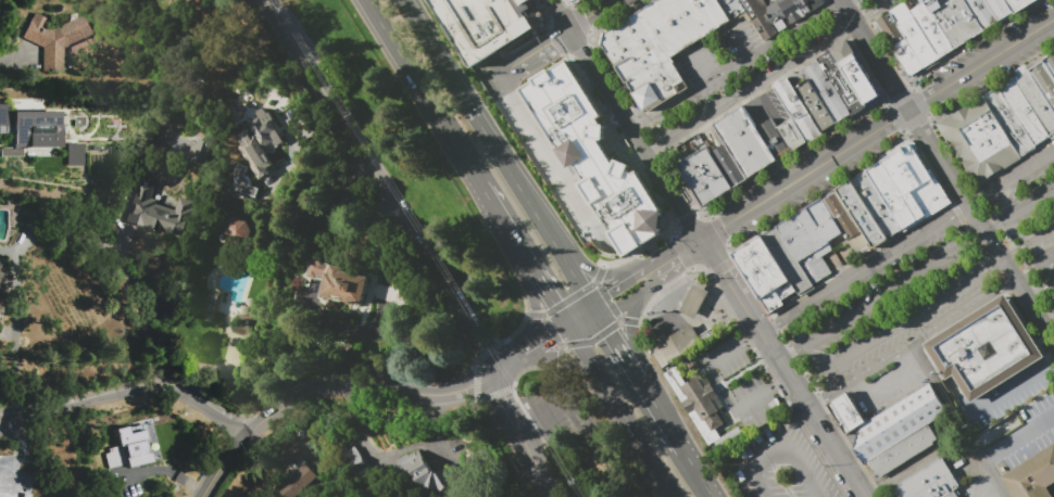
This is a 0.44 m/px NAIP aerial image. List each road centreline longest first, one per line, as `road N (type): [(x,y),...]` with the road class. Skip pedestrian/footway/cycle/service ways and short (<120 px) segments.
road 1 (residential): [(265,0),(482,347),(490,374)]
road 2 (residential): [(200,496),(243,434),(294,397),(356,382),(440,395),(490,374)]
road 3 (trunk): [(564,257),(405,0)]
road 4 (residential): [(243,434),(160,388),(0,417)]
road 5 (tertiary): [(912,111),(703,240)]
road 6 (residential): [(842,0),(970,206)]
road 7 (trunk): [(368,0),(482,186)]
road 8 (trunk): [(567,324),(677,496)]
road 9 (residential): [(763,336),(863,496)]
road 10 (residential): [(553,0),(649,154)]
road 11 (tertiary): [(1053,22),(912,111)]
road 12 (residential): [(970,206),(1053,340)]

